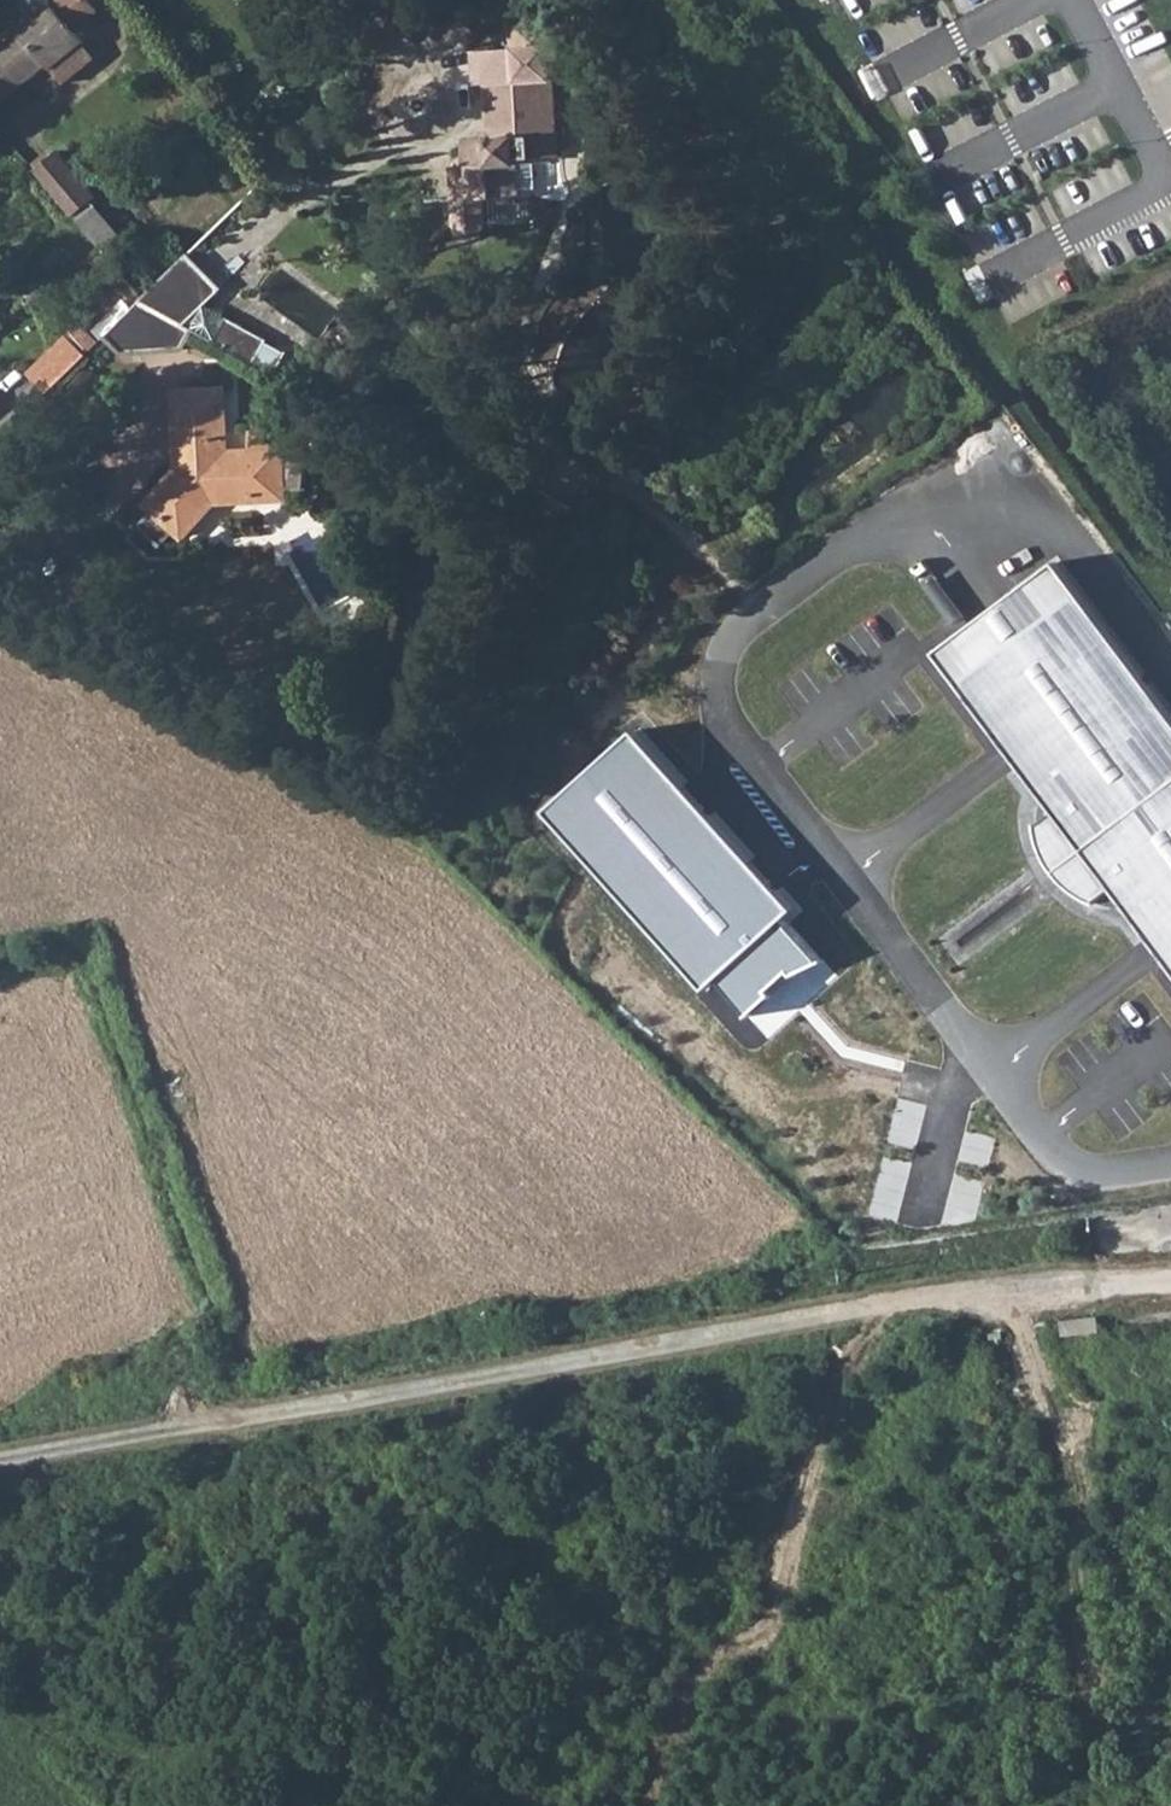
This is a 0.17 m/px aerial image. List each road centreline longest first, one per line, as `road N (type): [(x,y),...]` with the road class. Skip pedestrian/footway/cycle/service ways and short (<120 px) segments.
road 1 (residential): [(194,1430),(940,1294),(1170,1277)]
road 2 (track): [(0,1463),(194,1430)]

